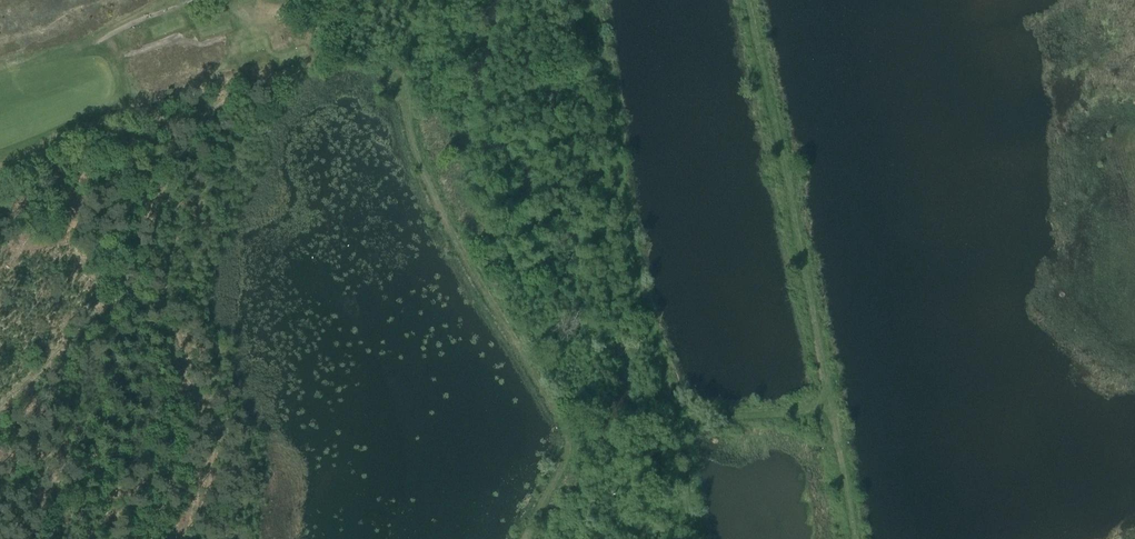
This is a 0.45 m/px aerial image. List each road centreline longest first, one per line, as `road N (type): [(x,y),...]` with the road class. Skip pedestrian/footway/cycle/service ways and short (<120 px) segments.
road 1 (track): [(743,0),(817,336),(851,538)]

